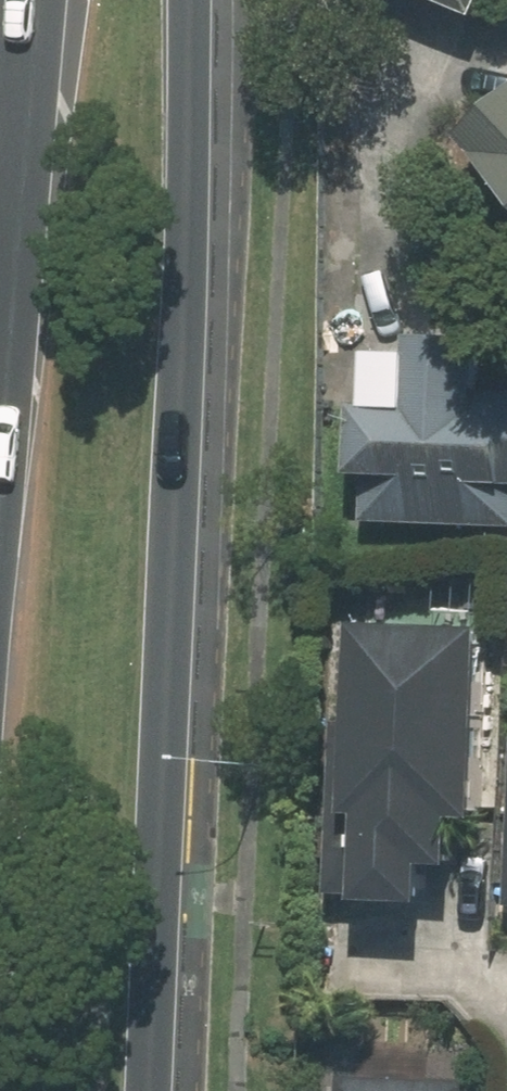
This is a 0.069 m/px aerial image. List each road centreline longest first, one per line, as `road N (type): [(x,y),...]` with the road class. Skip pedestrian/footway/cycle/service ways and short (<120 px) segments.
road 1 (primary): [(190,0),(152,1090)]
road 2 (primary): [(0,333),(27,0)]

